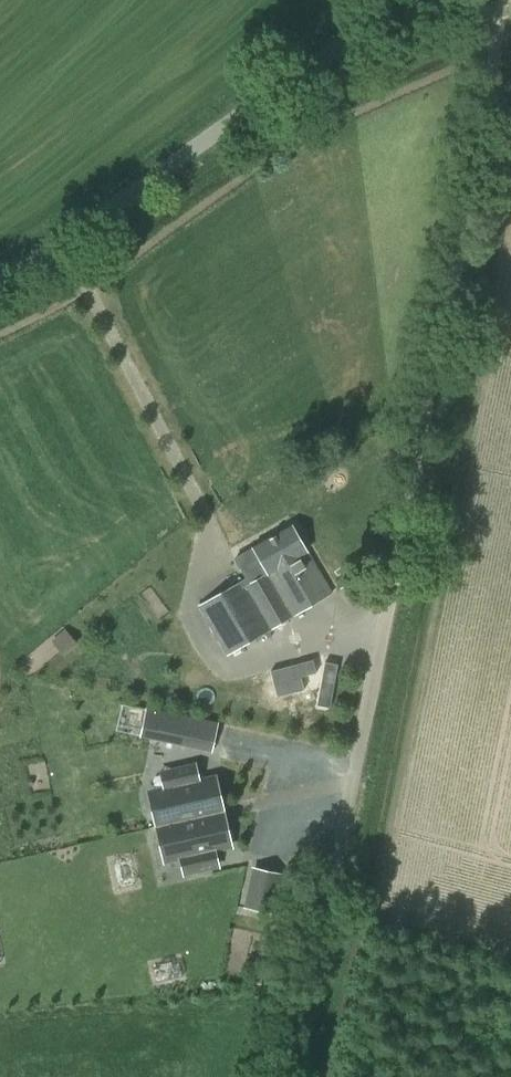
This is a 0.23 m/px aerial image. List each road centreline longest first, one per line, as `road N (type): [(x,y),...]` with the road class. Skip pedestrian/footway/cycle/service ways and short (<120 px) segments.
road 1 (track): [(391,587),(503,0)]
road 2 (unclassified): [(0,279),(42,257),(350,37),(441,0)]
road 3 (unclassified): [(288,1076),(391,587)]

